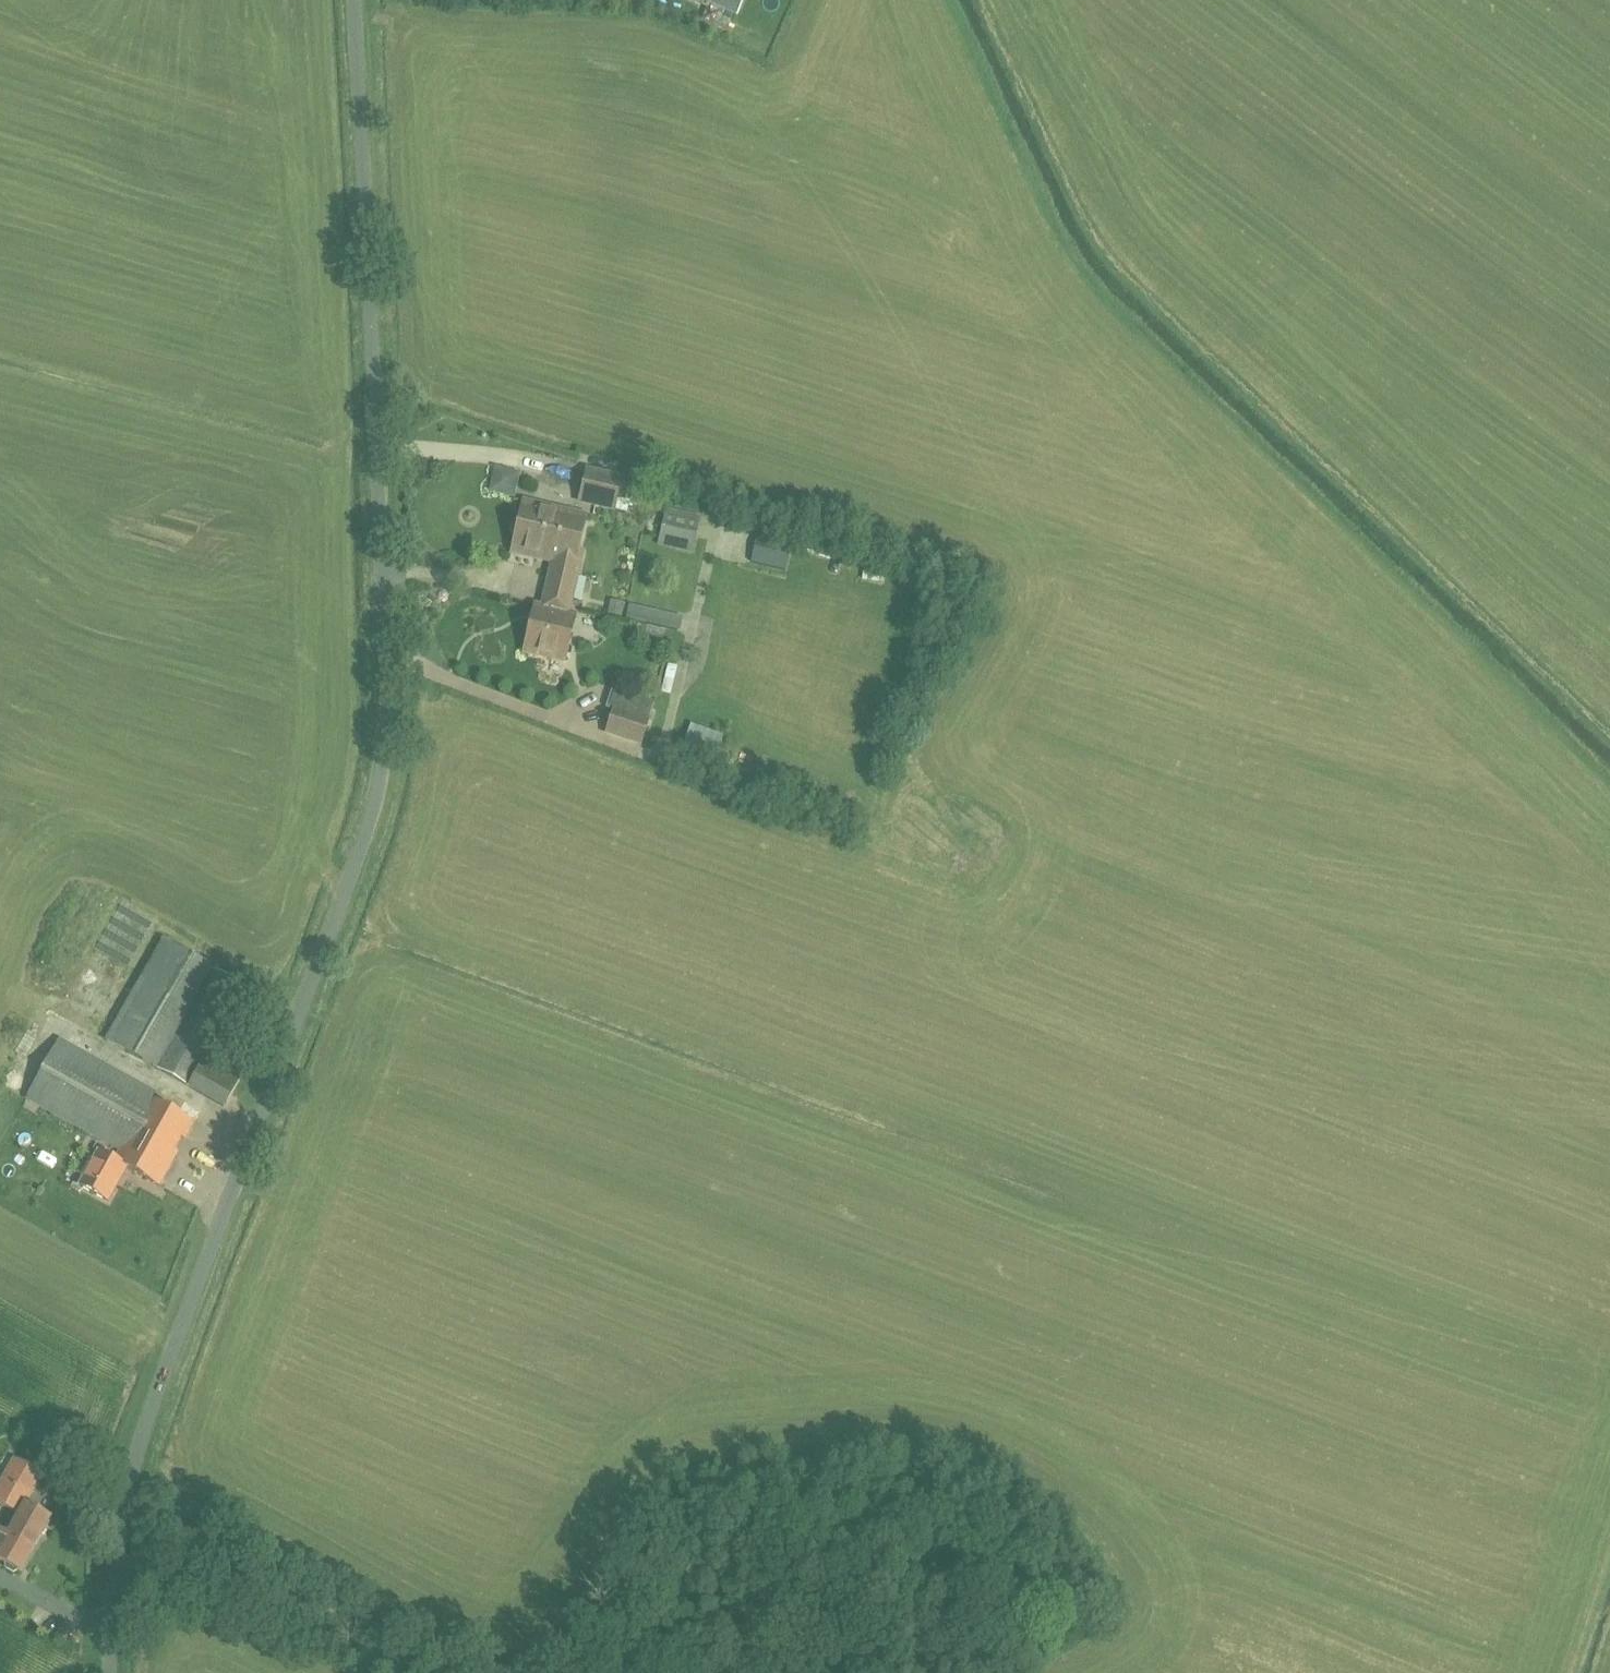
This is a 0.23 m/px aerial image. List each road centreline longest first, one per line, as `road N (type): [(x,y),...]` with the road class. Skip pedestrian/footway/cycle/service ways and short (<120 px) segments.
road 1 (unclassified): [(111,1672),(113,1562),(130,1475),(354,854),(379,753),(381,640),(350,0)]

